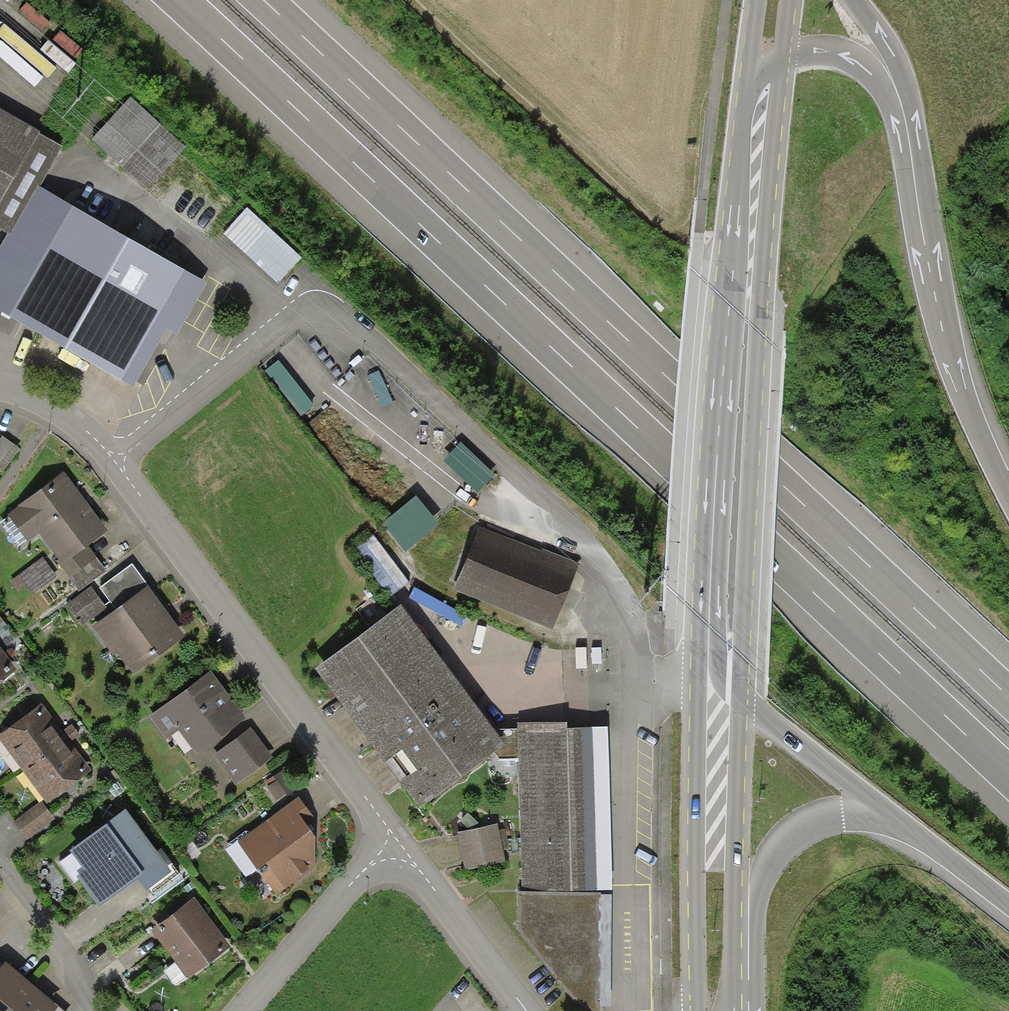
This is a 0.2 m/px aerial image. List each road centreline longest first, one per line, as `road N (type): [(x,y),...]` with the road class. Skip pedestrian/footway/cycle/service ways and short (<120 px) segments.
road 1 (motorway): [(173,0),(1008,777)]
road 2 (motorway): [(1008,697),(260,0)]
road 3 (residential): [(715,677),(623,679),(583,539),(370,339),(324,312),(303,310),(282,325),(118,461)]
road 4 (secondary): [(765,62),(715,677)]
road 5 (residential): [(118,461),(401,845)]
road 6 (motorway): [(1008,491),(950,357),(901,104)]
road 7 (secondary): [(715,677),(717,1010)]
road 8 (track): [(406,0),(642,219)]
road 9 (motorway): [(728,1010),(748,907),(772,855),(828,816),(897,820)]
road 10 (motorway): [(715,677),(897,820)]
road 11 (residential): [(243,1010),(362,872),(401,845)]
road 12 (residential): [(401,845),(523,1010)]
road 13 (residential): [(95,1010),(0,884)]
road 14 (motorway): [(901,104),(870,70),(838,55),(796,52),(765,62)]
road 15 (residential): [(0,385),(56,412),(118,461)]
road 16 (motorway): [(897,820),(1008,906)]
road 17 (motorway): [(901,104),(895,48),(853,0)]

